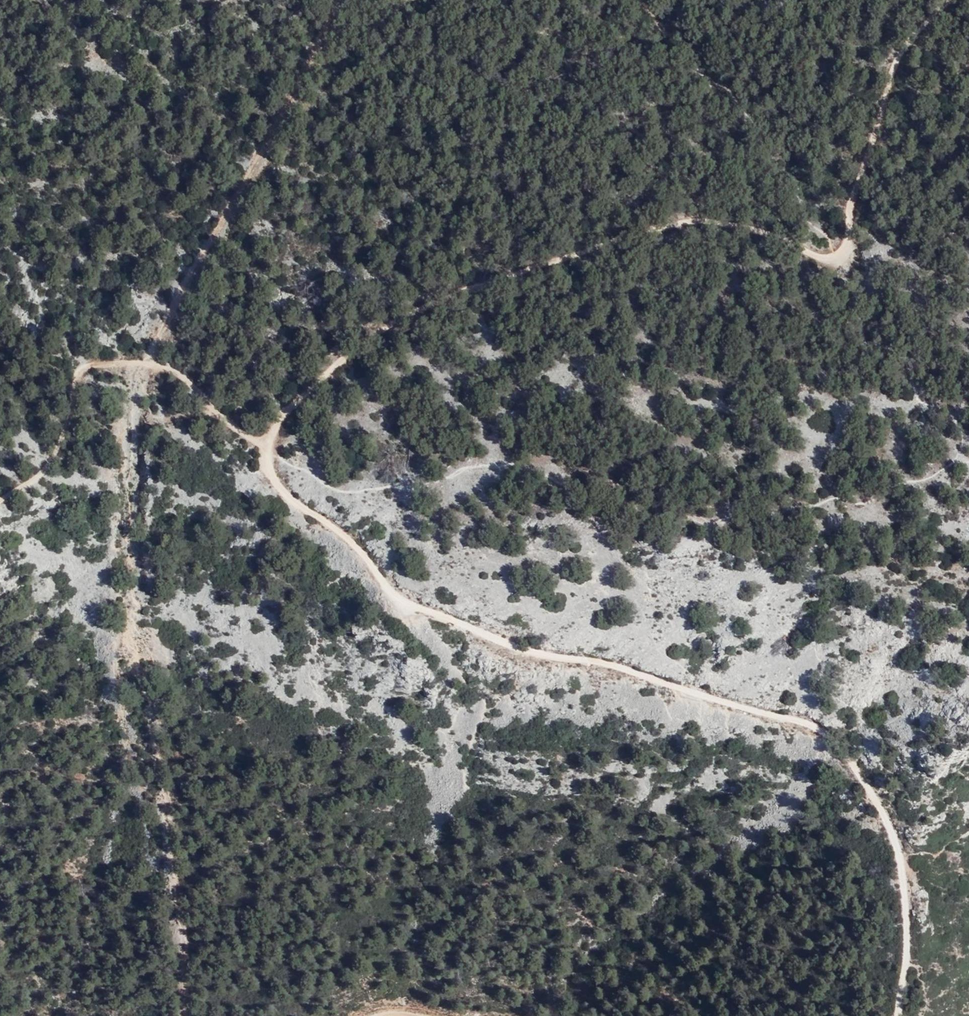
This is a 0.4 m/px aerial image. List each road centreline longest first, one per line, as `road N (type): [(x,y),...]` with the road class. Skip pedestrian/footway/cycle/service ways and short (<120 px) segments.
road 1 (track): [(903,1015),(912,949),(909,867),(881,791),(831,724),(715,688),(507,643),(413,606),(329,522),(285,495),(265,446)]
road 2 (track): [(265,446),(359,340),(464,290),(688,219),(755,229),(836,255),(858,232),(897,72),(944,0)]
road 3 (track): [(339,0),(147,363)]
road 4 (track): [(147,363),(79,371),(55,456),(34,481),(0,501)]
road 5 (track): [(147,363),(171,367),(221,417),(265,446)]

